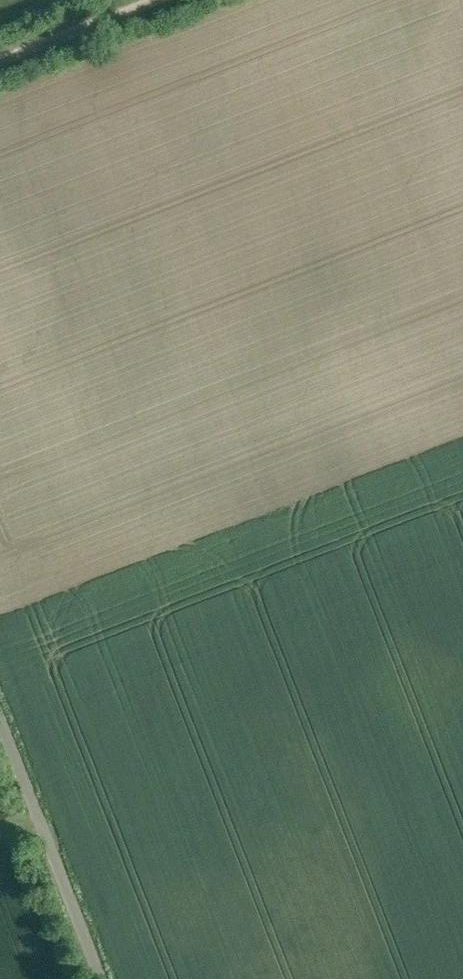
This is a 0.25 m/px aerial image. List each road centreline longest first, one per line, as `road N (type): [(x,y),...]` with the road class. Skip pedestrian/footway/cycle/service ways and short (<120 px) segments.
road 1 (unclassified): [(107,978),(0,700)]
road 2 (track): [(0,58),(151,0)]

